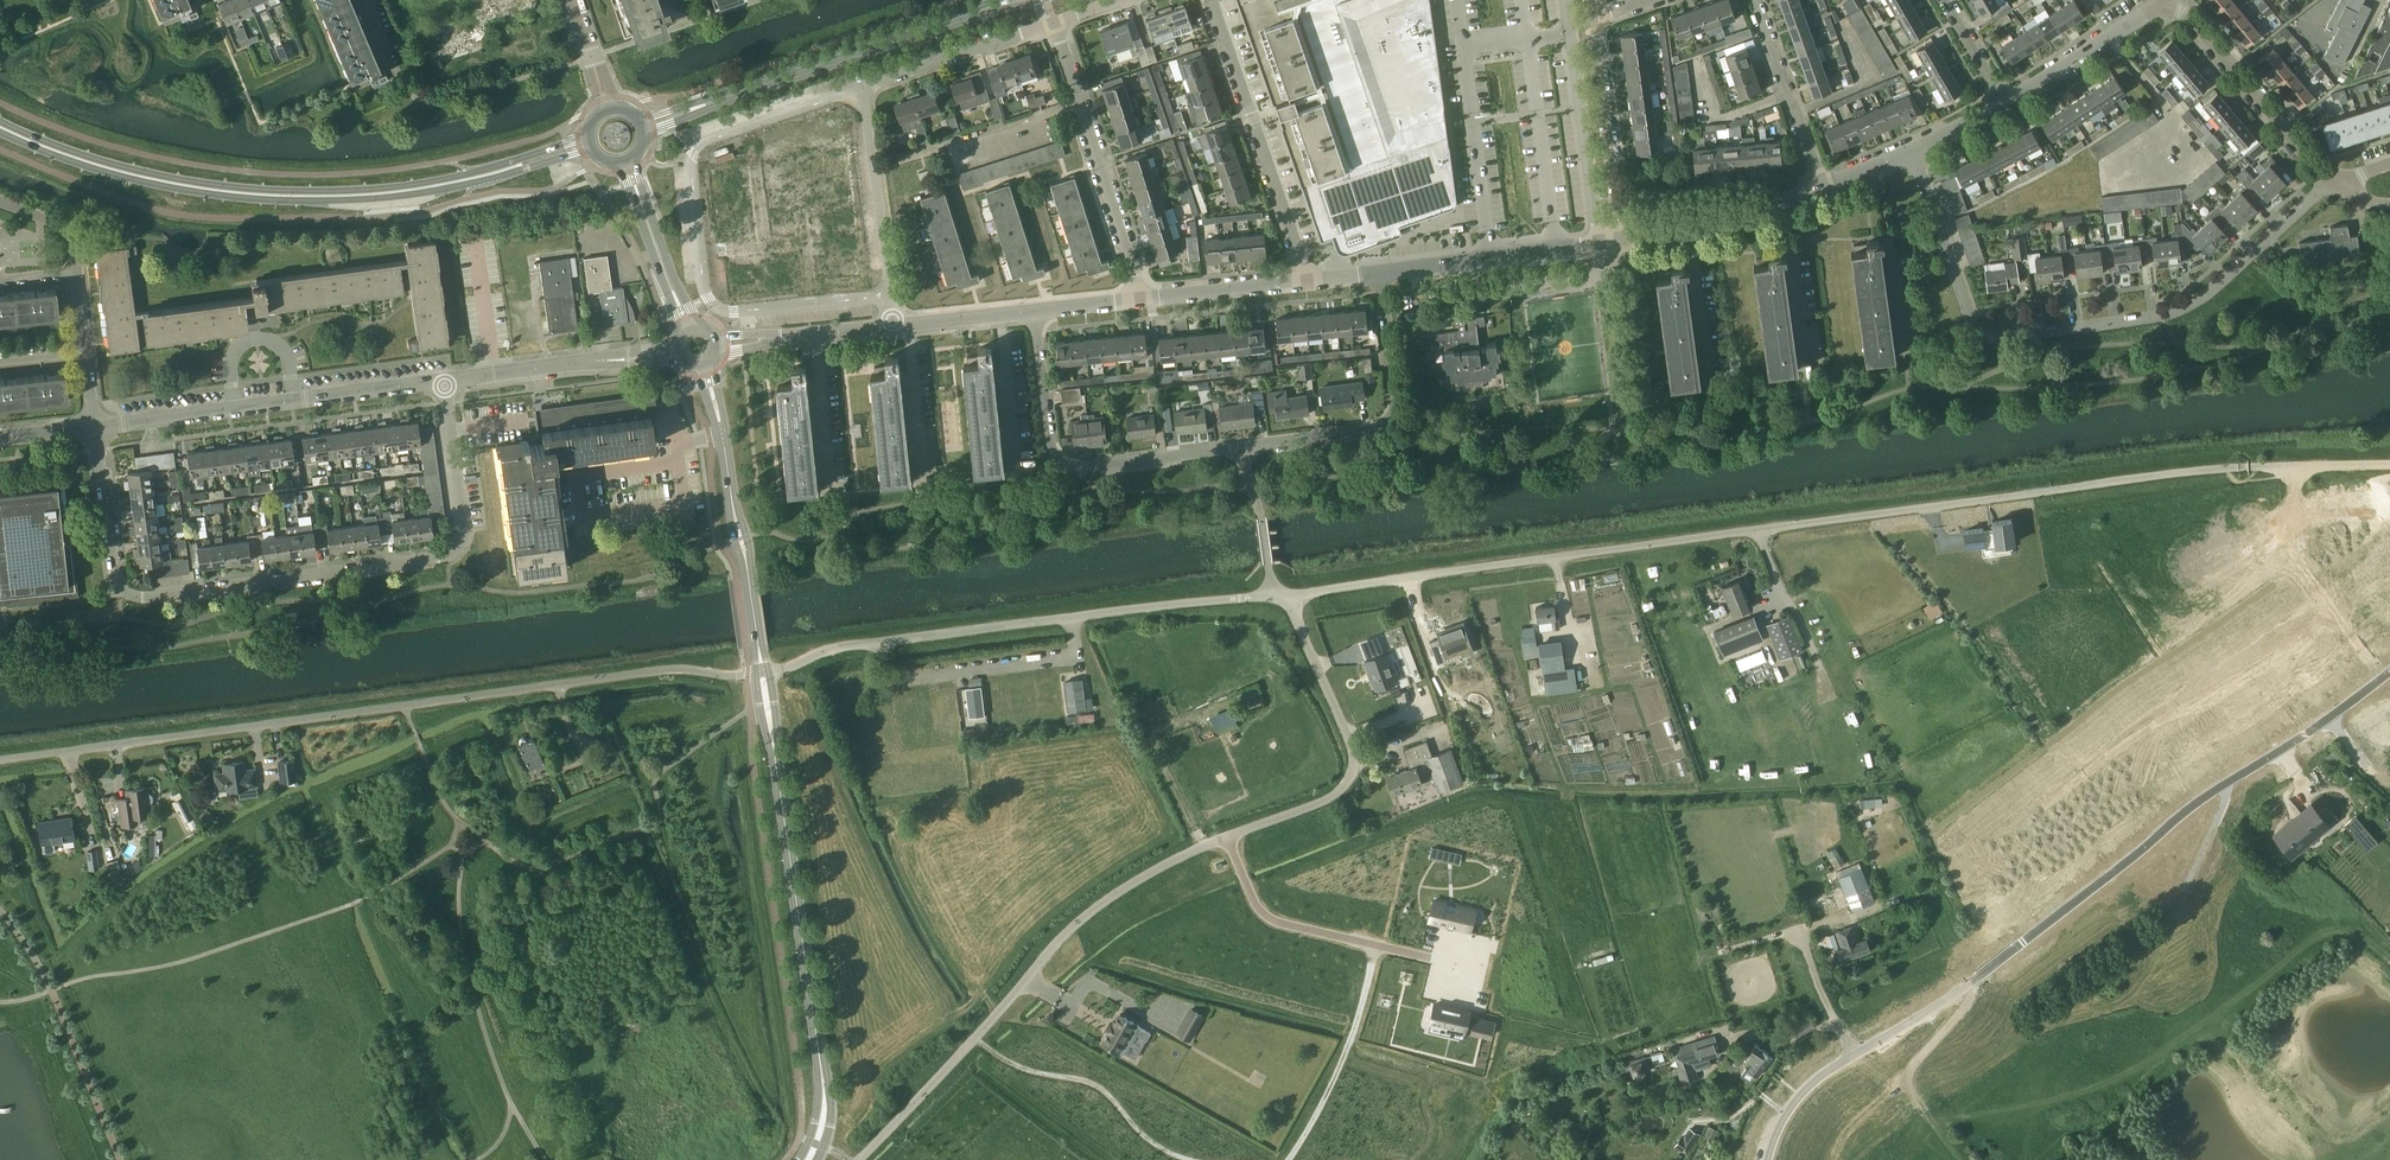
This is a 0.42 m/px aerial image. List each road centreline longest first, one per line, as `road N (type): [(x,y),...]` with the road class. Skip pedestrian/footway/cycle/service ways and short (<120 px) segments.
road 1 (unclassified): [(1283,596),(2215,468),(2389,464)]
road 2 (unclassified): [(1761,1159),(1777,1109),(1802,1081),(1988,974),(2198,806),(2389,676)]
road 3 (unclassified): [(0,759),(669,668),(762,671)]
road 4 (residential): [(444,381),(465,531),(459,547),(194,591),(132,597),(119,587),(94,427)]
road 5 (residential): [(1383,272),(1395,409),(1381,424),(1077,467),(1052,451),(1034,311)]
road 6 (secondary): [(0,133),(129,179),(298,201),(414,195),(598,152)]
road 7 (secondary): [(595,137),(460,176),(309,191),(133,169),(0,120)]
road 8 (residential): [(2331,181),(2188,309),(1995,340),(1973,328),(1912,152)]
road 9 (unclassified): [(762,671),(839,646),(1283,596)]
road 10 (unclassified): [(860,1159),(1068,930),(1160,867),(1227,837)]
road 11 (unclassified): [(1227,837),(1260,911),(1378,947),(1345,1056),(1288,1159)]
road 12 (secondary): [(640,140),(922,34),(1047,0)]
road 13 (secondary): [(993,0),(634,125)]
road 14 (tertiary): [(824,1075),(770,724)]
road 15 (residential): [(94,427),(444,381)]
road 16 (unclassified): [(1227,837),(1333,795),(1354,770),(1350,738),(1283,596)]
road 17 (residential): [(1306,282),(1209,0)]
road 18 (residential): [(1140,300),(1054,24)]
road 19 (residential): [(890,297),(720,309),(703,282),(699,209)]
road 20 (residential): [(1600,242),(1567,0)]
road 21 (residential): [(2331,181),(2171,0)]
road 22 (track): [(1203,846),(1151,739),(1261,692)]
road 23 (residential): [(1621,240),(1591,20)]
road 24 (residential): [(1383,272),(1600,242)]
road 25 (residential): [(890,297),(864,89)]
road 26 (residential): [(864,89),(1054,24)]
road 27 (residential): [(1821,187),(1755,0)]
road 28 (residential): [(2001,105),(2159,0)]
road 29 (residential): [(1907,354),(1879,167)]
road 30 (tertiary): [(617,162),(682,329)]
road 31 (tertiary): [(698,323),(632,157)]
road 32 (residential): [(444,381),(621,357)]
road 33 (residential): [(1140,300),(1306,282)]
road 34 (residential): [(1808,366),(1786,201)]
road 35 (residential): [(1711,380),(1690,224)]
road 36 (residential): [(77,277),(94,427)]
road 37 (residential): [(894,326),(1034,311)]
road 38 (residential): [(0,200),(67,227),(77,277)]
road 39 (residential): [(773,339),(894,326)]
road 40 (residential): [(749,127),(864,89)]
road 41 (residential): [(2001,105),(1942,0)]

